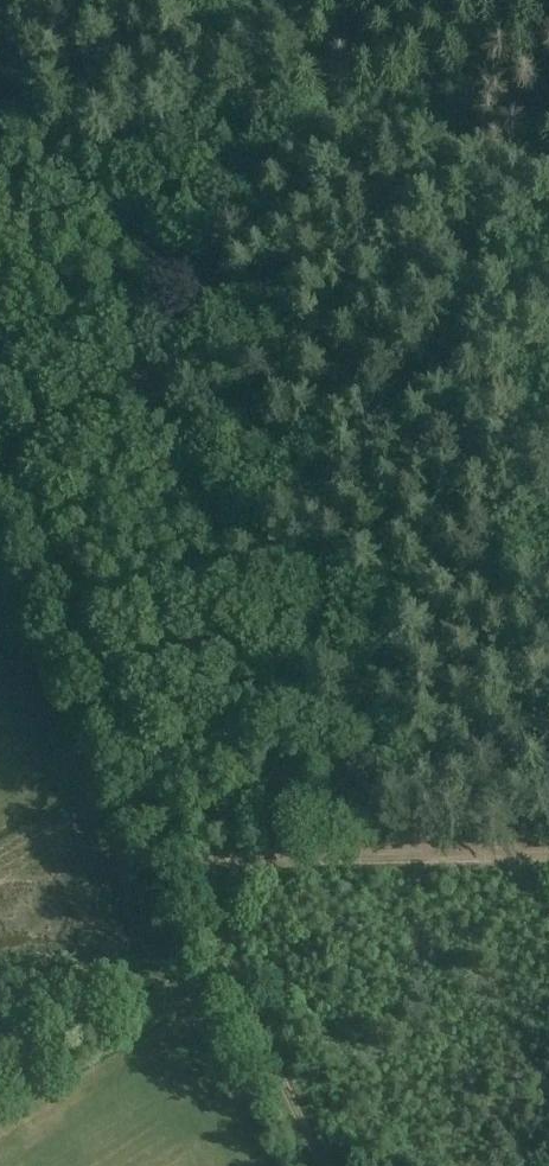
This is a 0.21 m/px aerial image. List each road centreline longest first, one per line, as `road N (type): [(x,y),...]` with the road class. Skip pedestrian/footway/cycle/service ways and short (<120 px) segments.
road 1 (track): [(0,447),(319,1165)]
road 2 (track): [(548,866),(176,867)]

